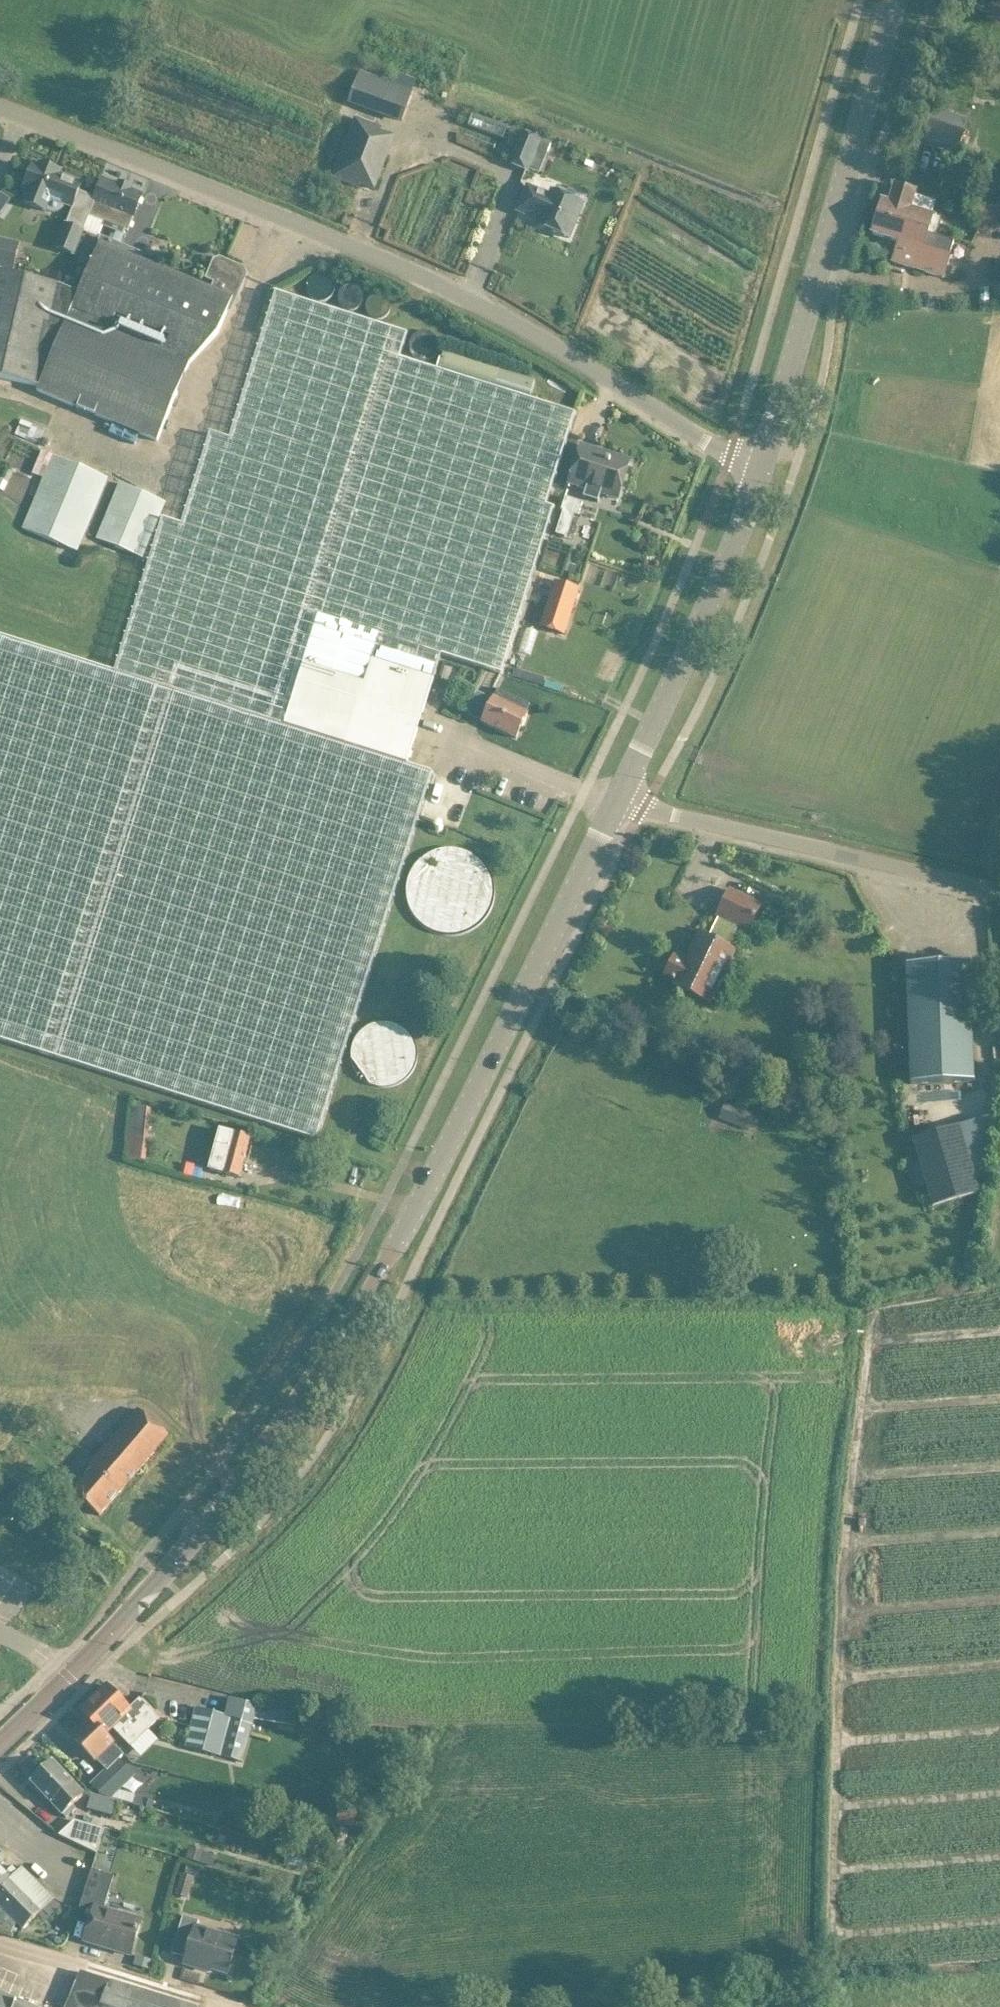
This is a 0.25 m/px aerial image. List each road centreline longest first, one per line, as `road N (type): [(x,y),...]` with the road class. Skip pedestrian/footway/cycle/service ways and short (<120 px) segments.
road 1 (secondary): [(70,1677),(228,1507),(298,1405),(411,1219),(621,797)]
road 2 (unclassified): [(761,464),(701,438),(459,291),(0,108)]
road 3 (secondary): [(761,464),(894,0)]
road 4 (unclassified): [(999,890),(621,797)]
road 5 (secondary): [(621,797),(682,668),(761,464)]
road 6 (unclassified): [(221,2006),(0,1939)]

